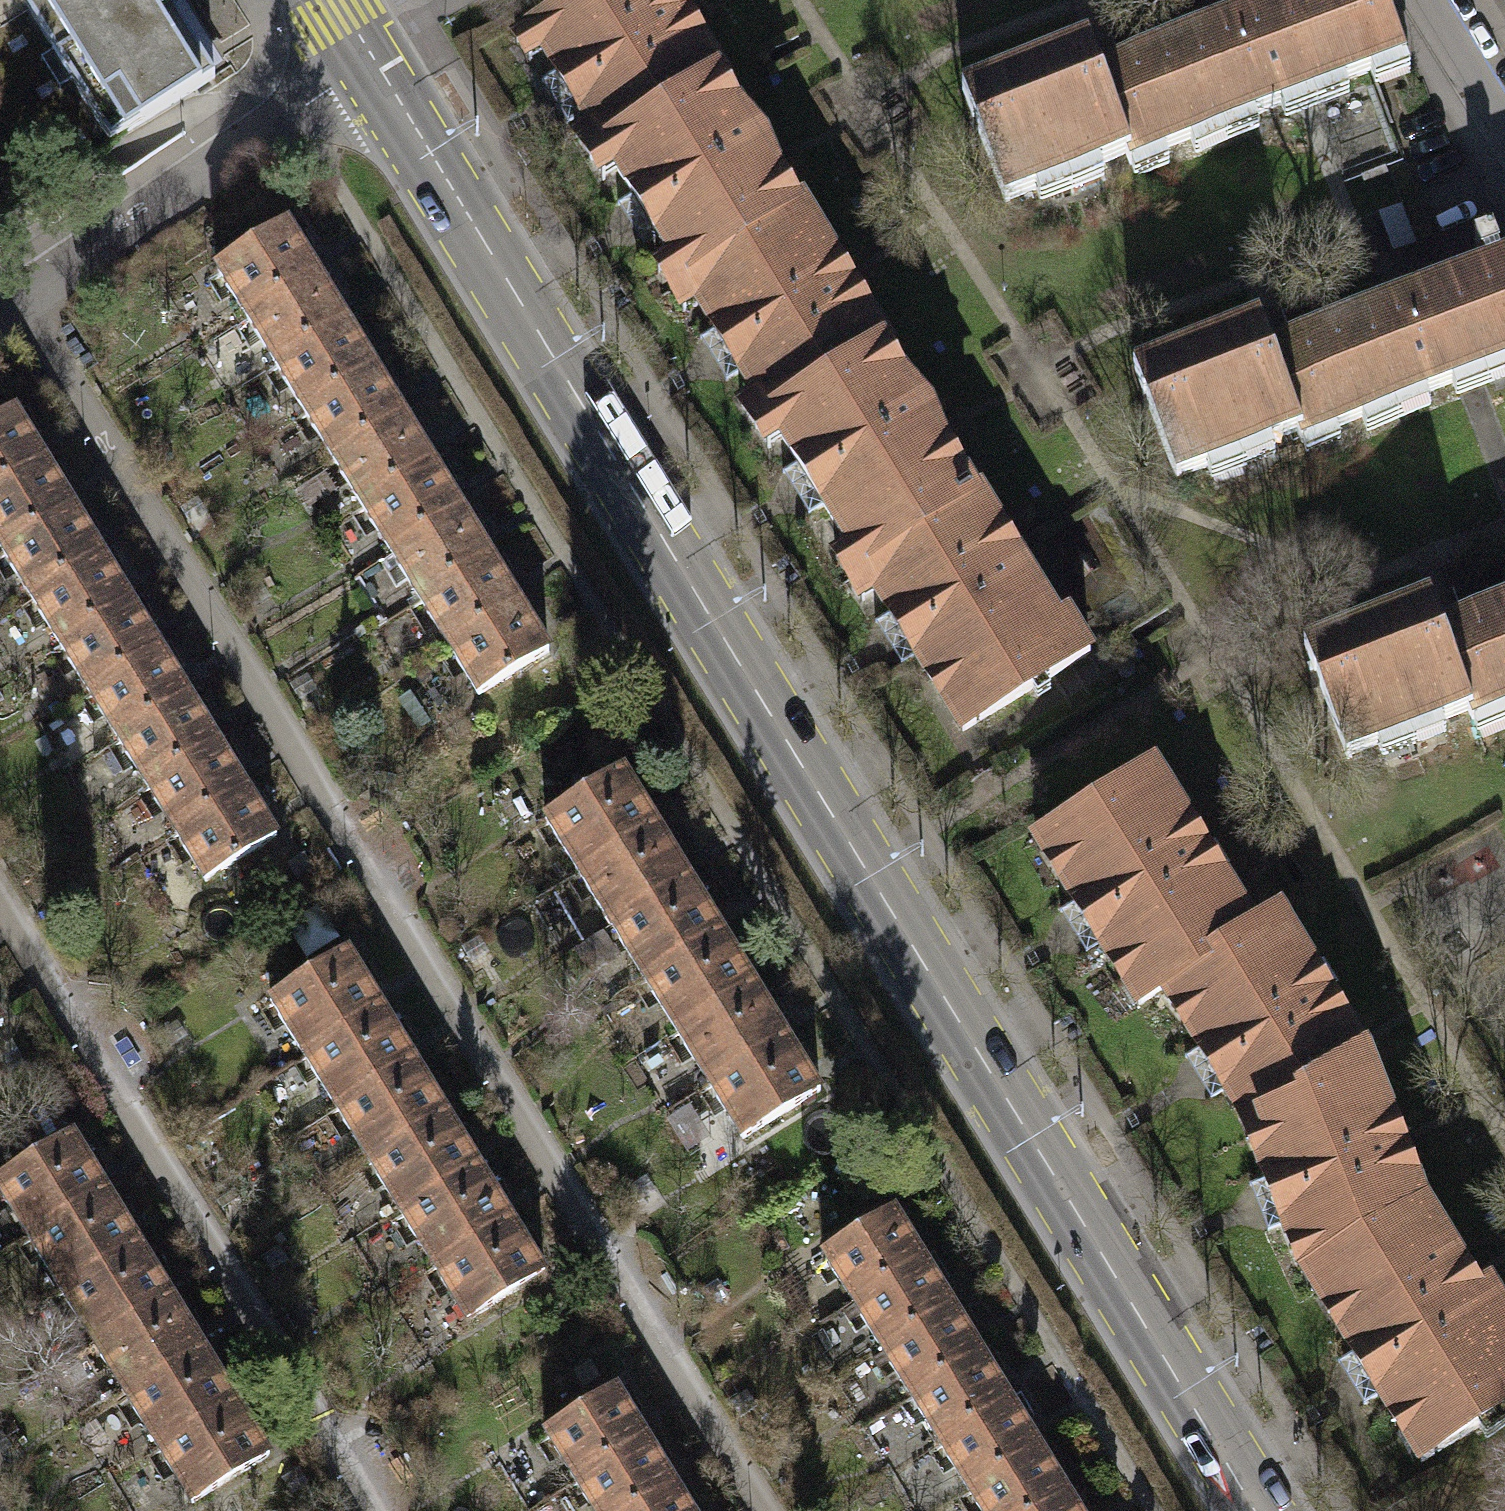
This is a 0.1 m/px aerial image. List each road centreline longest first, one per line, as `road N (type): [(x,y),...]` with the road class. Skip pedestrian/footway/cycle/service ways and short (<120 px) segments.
road 1 (secondary): [(1259,1510),(370,63)]
road 2 (residential): [(763,1510),(20,305)]
road 3 (residential): [(0,909),(371,1510)]
road 4 (residential): [(370,63),(20,305)]
road 5 (residential): [(1428,0),(1504,125)]

